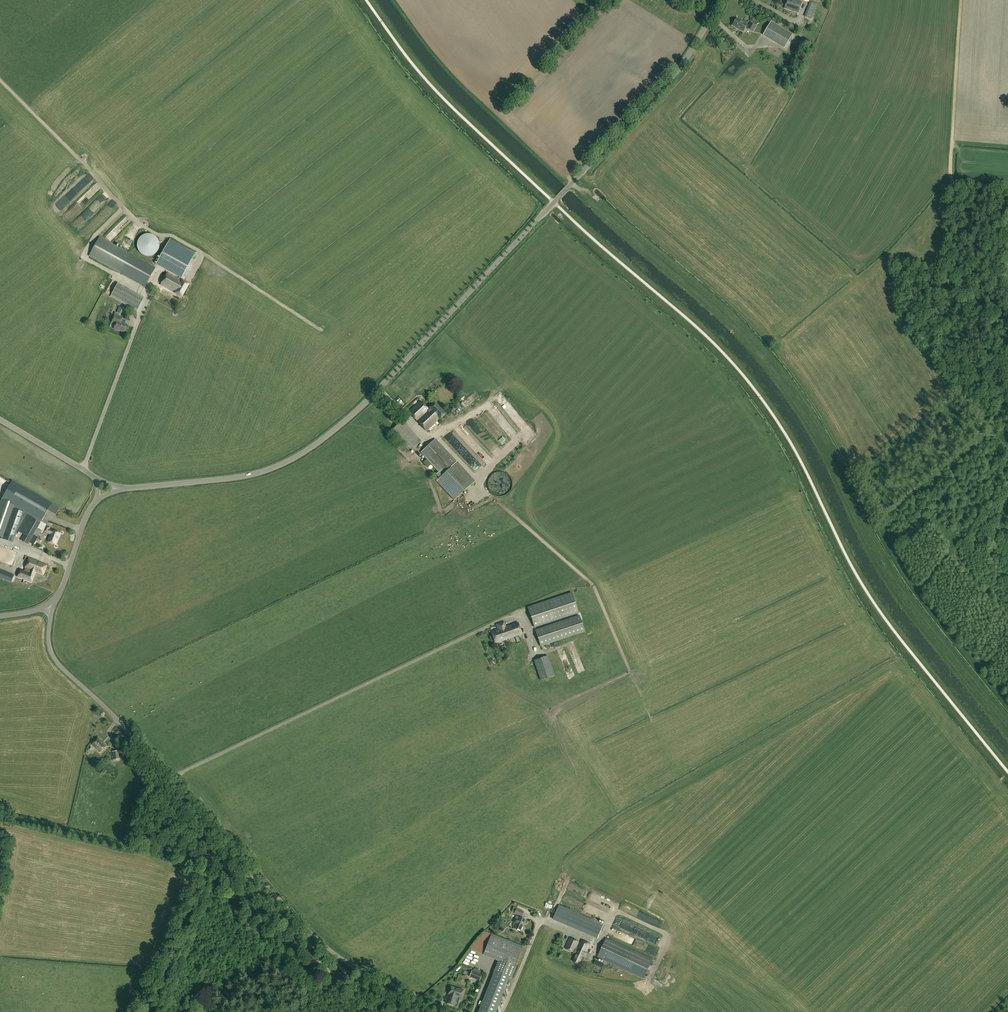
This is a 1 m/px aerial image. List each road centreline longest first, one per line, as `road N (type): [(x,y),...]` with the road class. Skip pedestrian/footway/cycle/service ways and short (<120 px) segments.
road 1 (unclassified): [(119,489),(254,475),(294,460),(340,427),(676,74),(723,0)]
road 2 (unclassified): [(439,1011),(348,963),(306,928),(54,659),(47,607)]
road 3 (track): [(215,863),(246,877),(289,937),(335,977),(414,1011)]
road 4 (track): [(215,863),(164,1011)]
road 5 (track): [(952,142),(961,0)]

